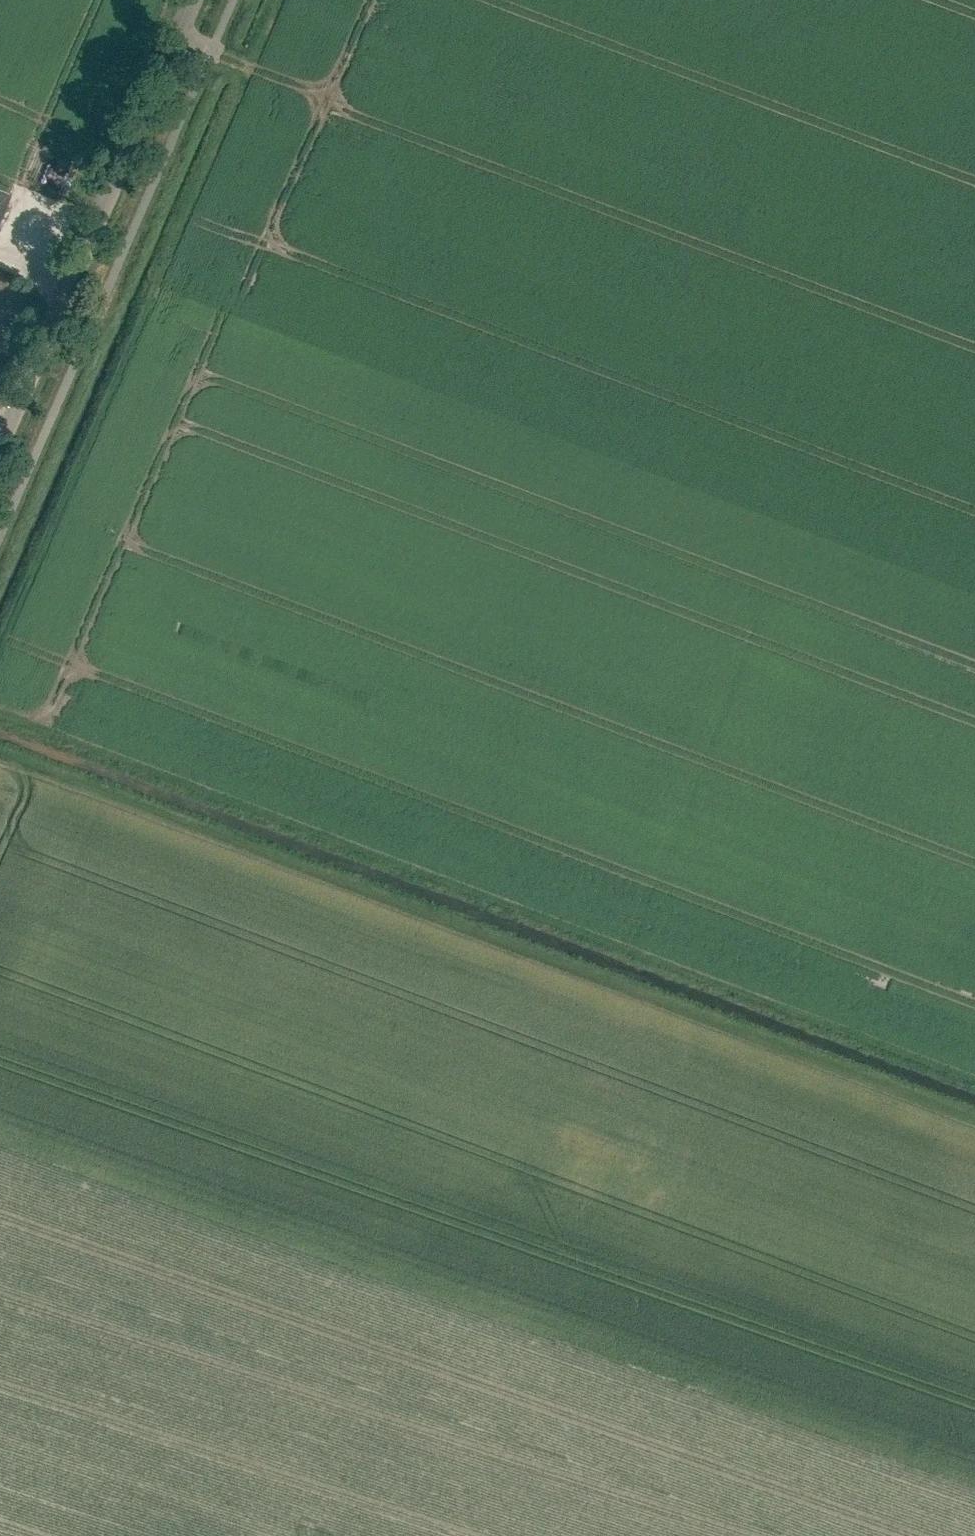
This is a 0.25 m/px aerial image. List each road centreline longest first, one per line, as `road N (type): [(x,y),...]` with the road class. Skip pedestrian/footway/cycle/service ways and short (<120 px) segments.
road 1 (tertiary): [(188,0),(0,435)]

